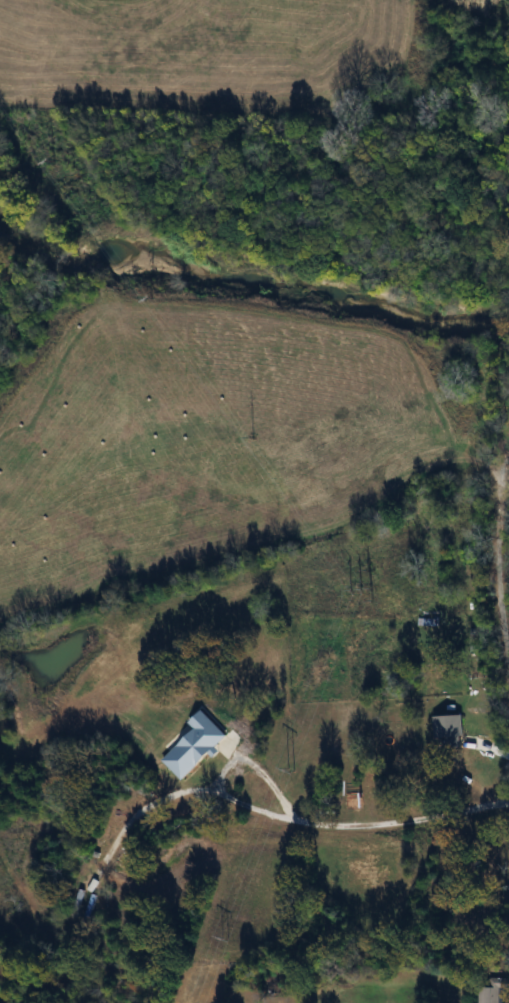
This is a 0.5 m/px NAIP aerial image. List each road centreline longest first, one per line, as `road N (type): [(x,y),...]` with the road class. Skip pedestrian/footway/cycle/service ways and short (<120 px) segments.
road 1 (residential): [(508,427),(497,510),(508,672)]

